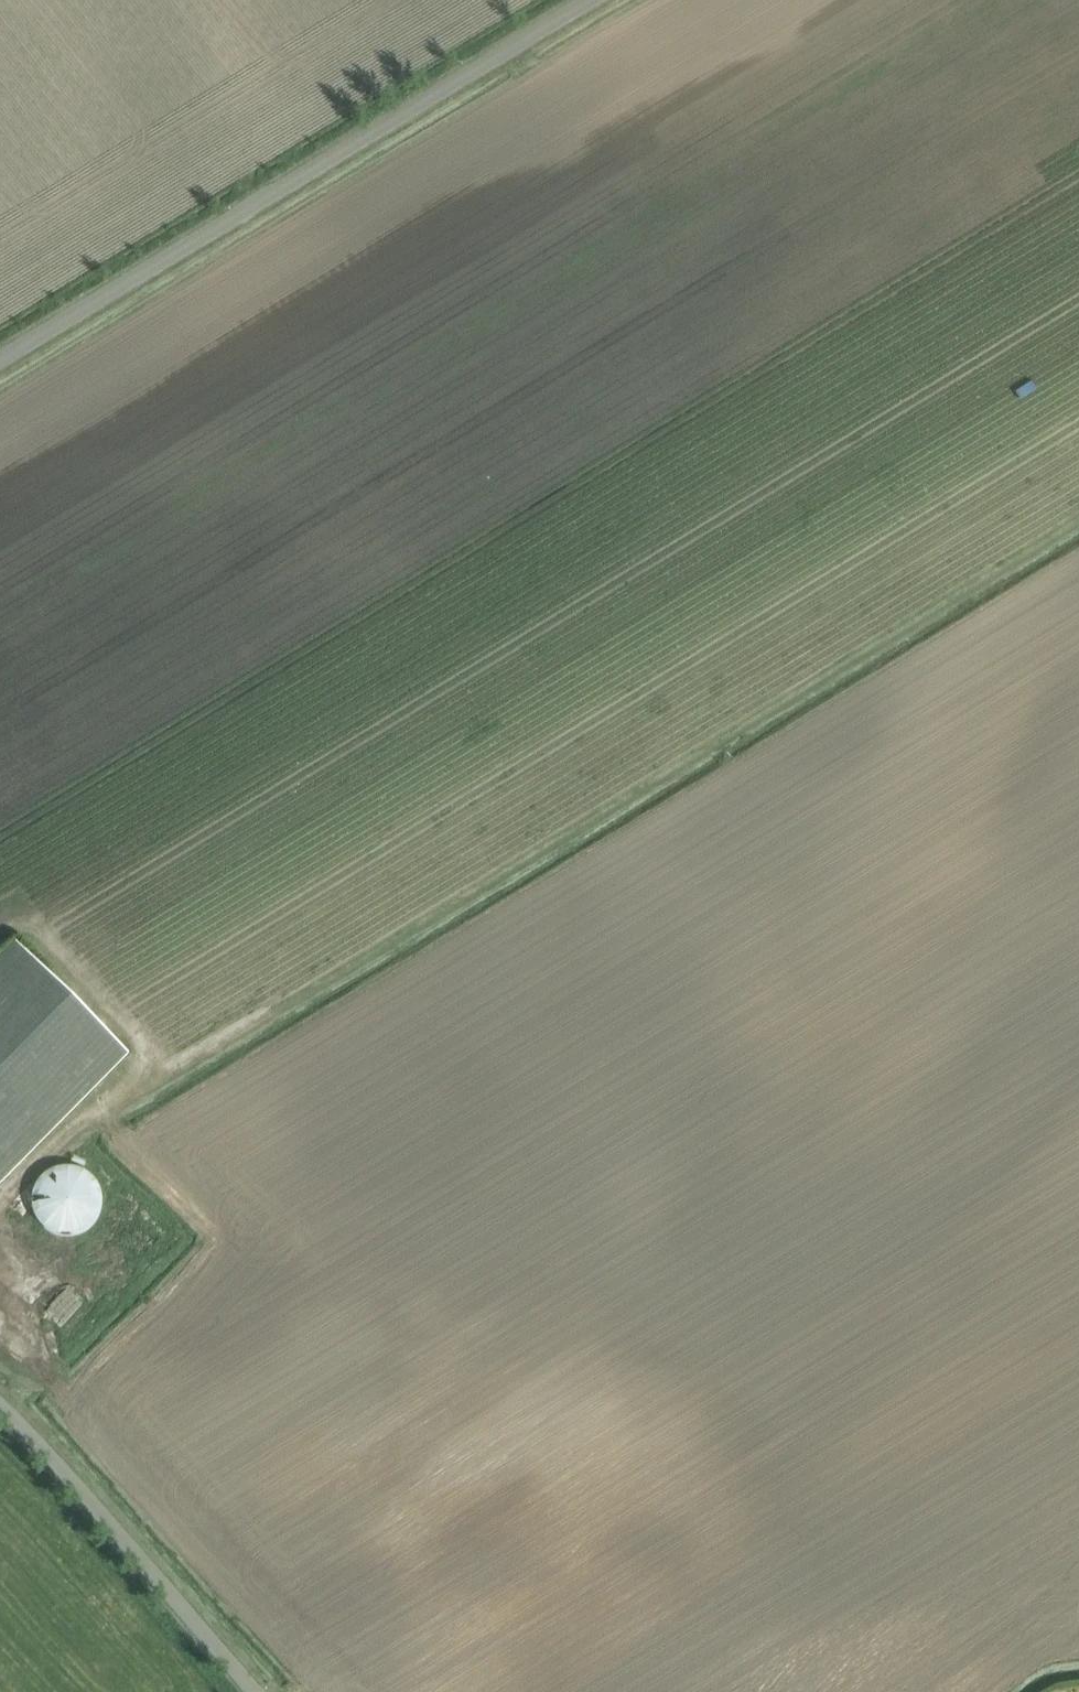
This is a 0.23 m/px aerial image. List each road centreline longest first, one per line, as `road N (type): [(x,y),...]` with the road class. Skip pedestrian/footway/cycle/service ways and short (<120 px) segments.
road 1 (unclassified): [(0,361),(597,0)]
road 2 (unclassified): [(251,1691),(129,1545),(0,1407)]

